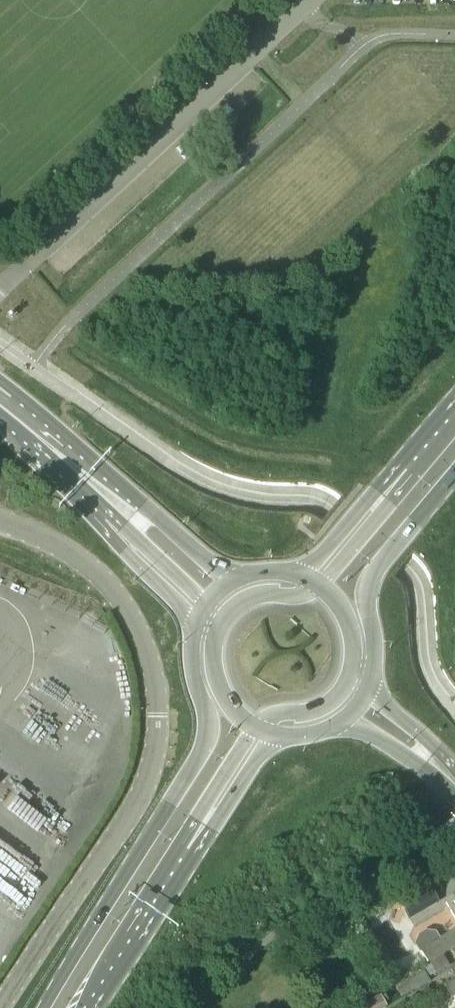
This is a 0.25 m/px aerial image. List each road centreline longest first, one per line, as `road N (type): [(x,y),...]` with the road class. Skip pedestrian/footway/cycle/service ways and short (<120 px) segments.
road 1 (unclassified): [(2,1007),(128,816),(152,769),(159,716),(151,665),(113,592),(86,565),(0,521)]
road 2 (primary): [(194,630),(194,672),(209,714),(204,747),(44,1007)]
road 3 (primary): [(368,689),(375,651),(368,584),(454,475)]
road 4 (primary): [(89,1007),(197,836)]
road 5 (primary): [(87,478),(129,556),(194,630)]
road 6 (primary): [(231,581),(157,516),(87,478)]
road 7 (primary): [(87,478),(205,602)]
road 8 (primary): [(395,483),(362,503),(303,574)]
road 9 (tertiary): [(341,719),(454,784)]
road 10 (tertiary): [(454,784),(426,742),(368,689)]
road 11 (primary): [(197,836),(276,734)]
road 12 (primary): [(395,483),(378,518),(320,584)]
road 13 (primary): [(197,836),(207,800),(255,726)]
road 14 (primary): [(222,620),(211,649),(215,681),(255,726)]

